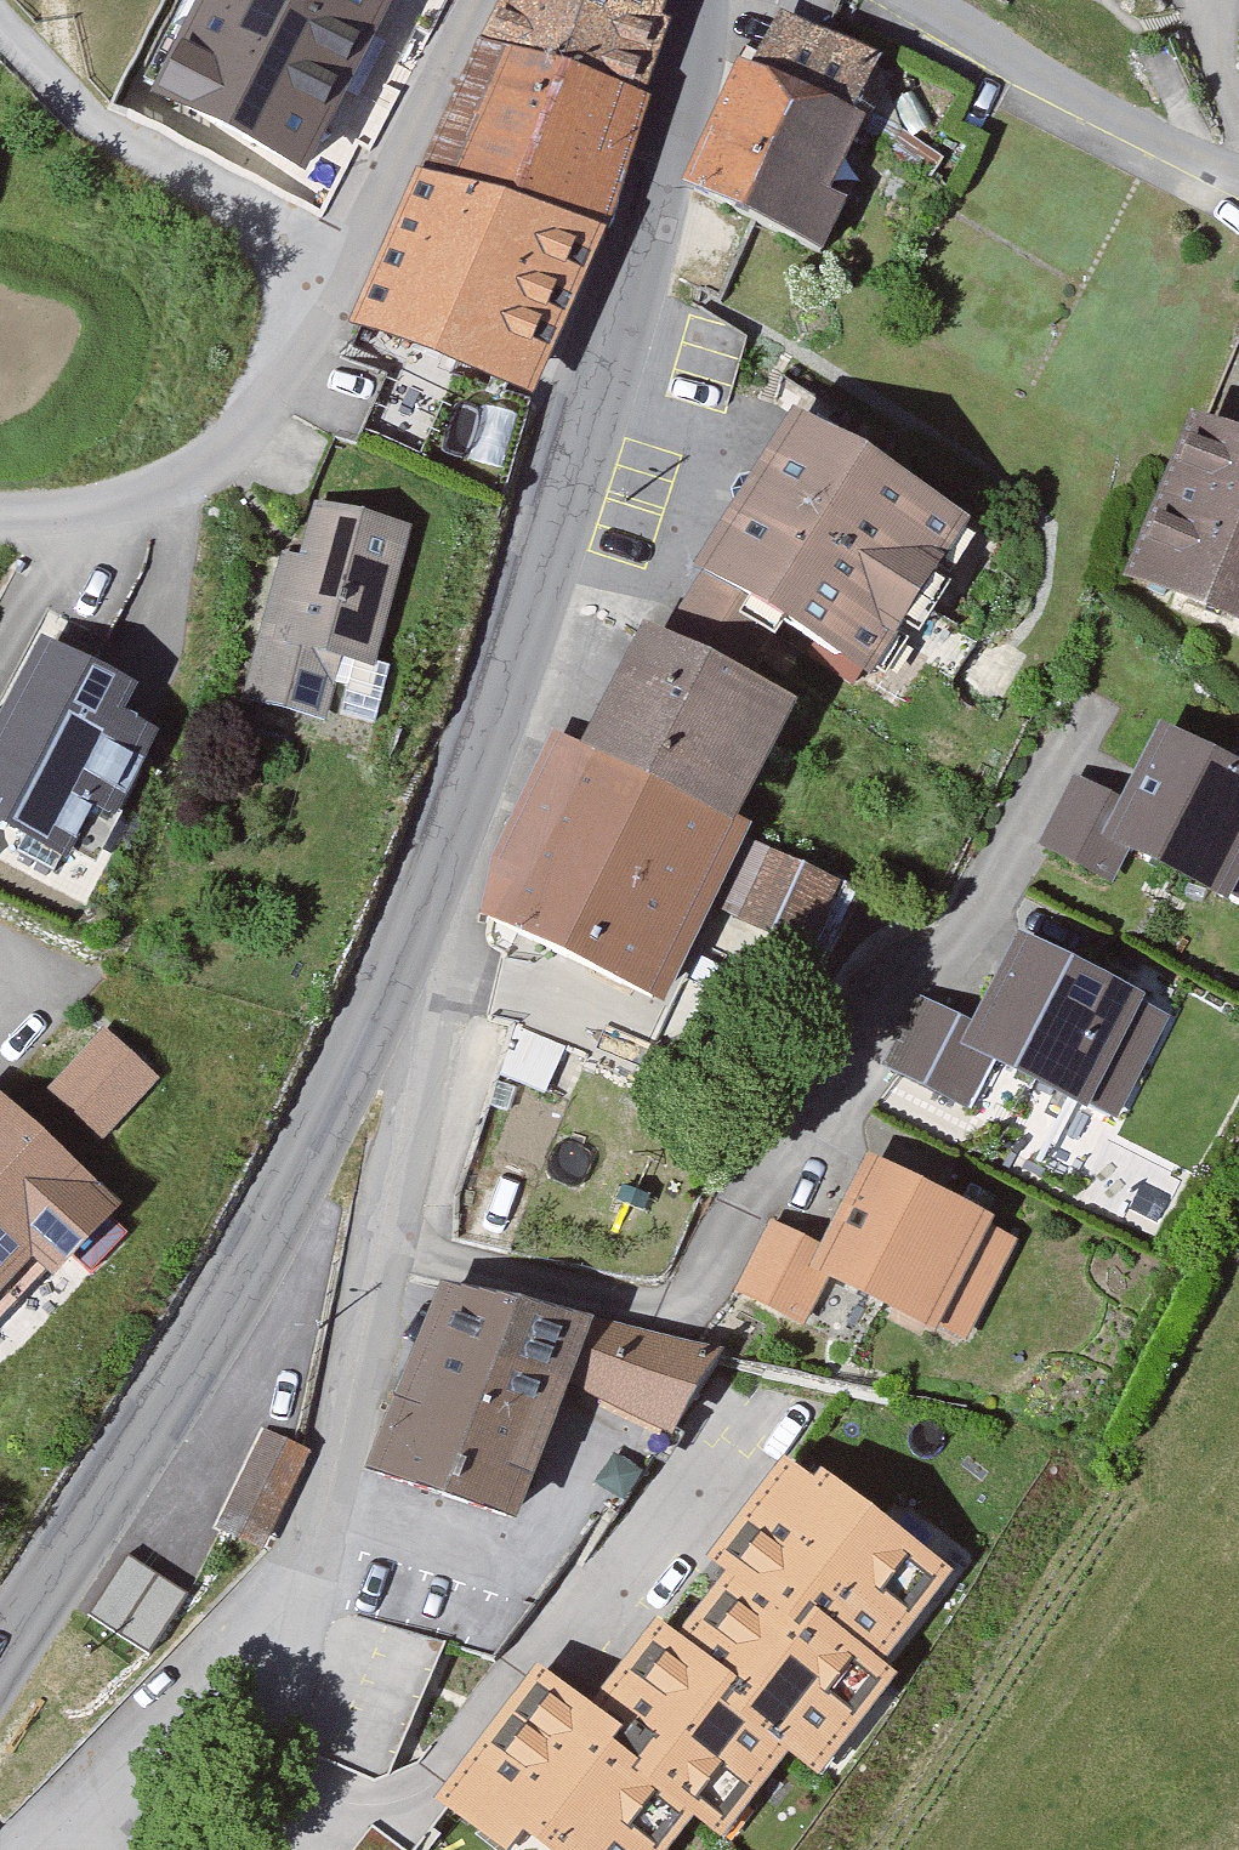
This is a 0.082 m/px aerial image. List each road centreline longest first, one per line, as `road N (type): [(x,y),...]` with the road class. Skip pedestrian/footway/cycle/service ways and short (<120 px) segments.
road 1 (tertiary): [(429,906),(715,0)]
road 2 (tertiary): [(0,1659),(244,1276),(429,906)]
road 3 (residential): [(490,0),(379,229),(269,419),(164,496),(19,532),(0,528)]
road 4 (residential): [(429,906),(435,1149),(339,1565),(303,1624)]
road 5 (residential): [(1238,181),(1196,168),(1065,97),(916,0)]
road 6 (residential): [(303,1624),(66,1849)]
road 7 (residential): [(303,1624),(260,1849)]

